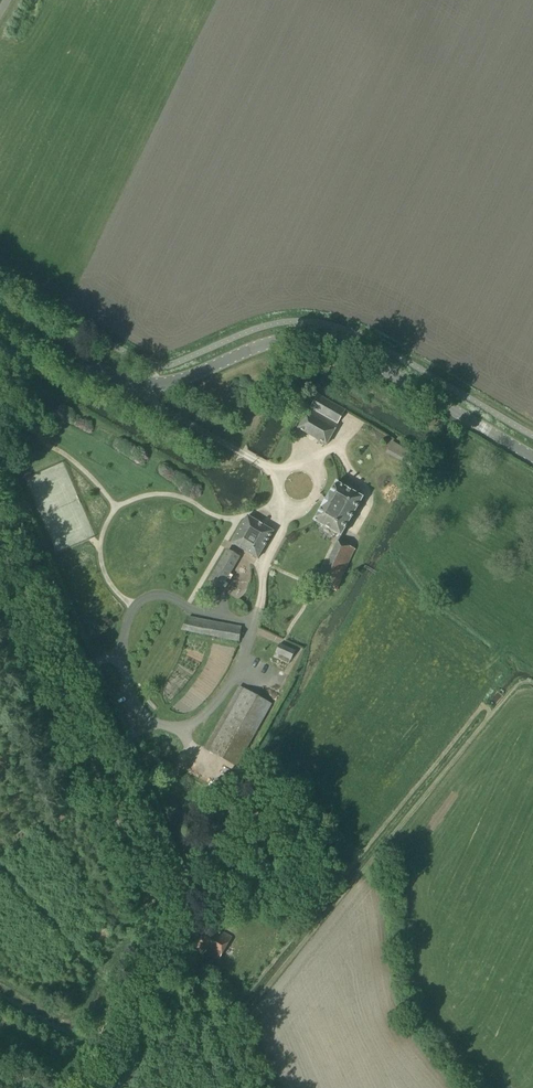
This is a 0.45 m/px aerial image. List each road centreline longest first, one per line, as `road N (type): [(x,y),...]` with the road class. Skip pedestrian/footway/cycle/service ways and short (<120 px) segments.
road 1 (tertiary): [(238,1087),(0,542)]
road 2 (tertiary): [(0,314),(137,385),(179,381),(282,340),(318,340),(532,457)]
road 3 (track): [(172,938),(96,1087)]

